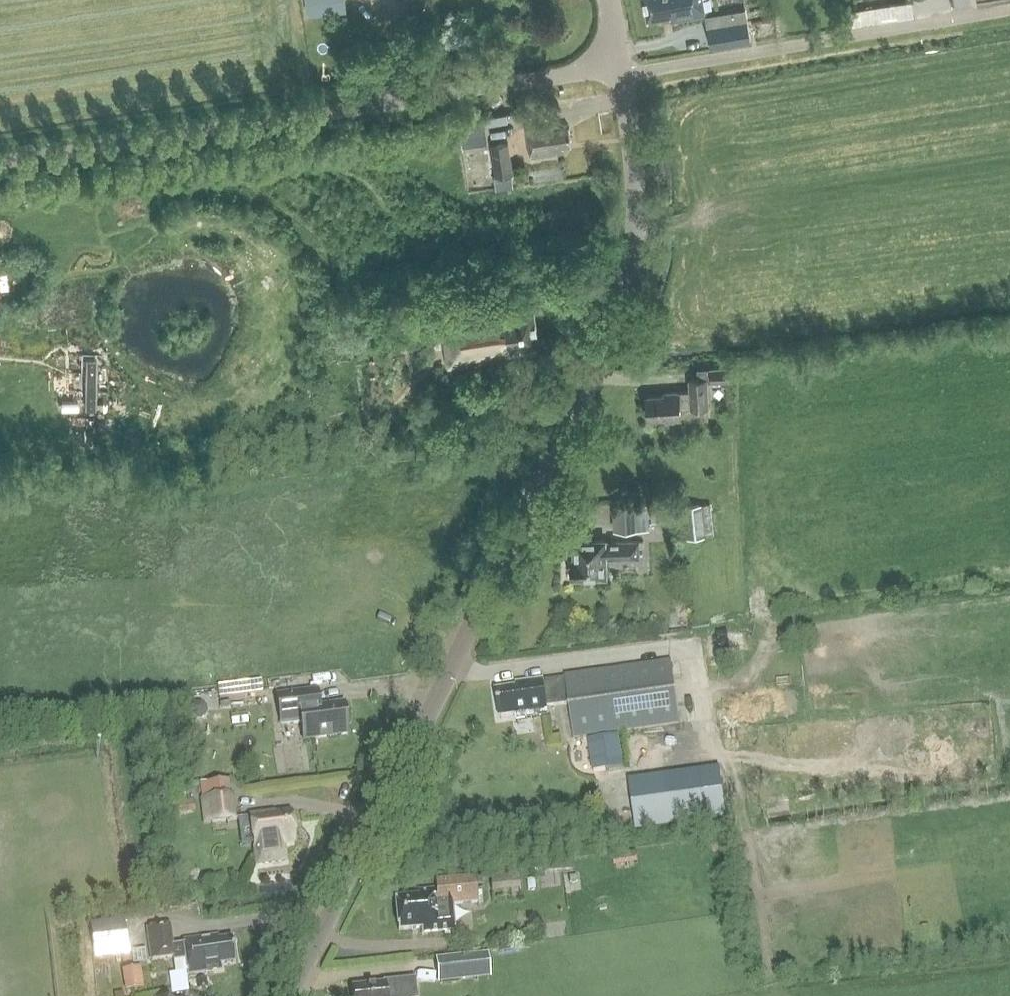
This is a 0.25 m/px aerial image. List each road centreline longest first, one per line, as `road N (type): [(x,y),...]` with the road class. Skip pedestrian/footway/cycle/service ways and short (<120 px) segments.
road 1 (tertiary): [(287,995),(620,316),(637,221),(621,75)]
road 2 (unclassified): [(0,160),(620,67)]
road 3 (unclassified): [(621,75),(1009,10)]

